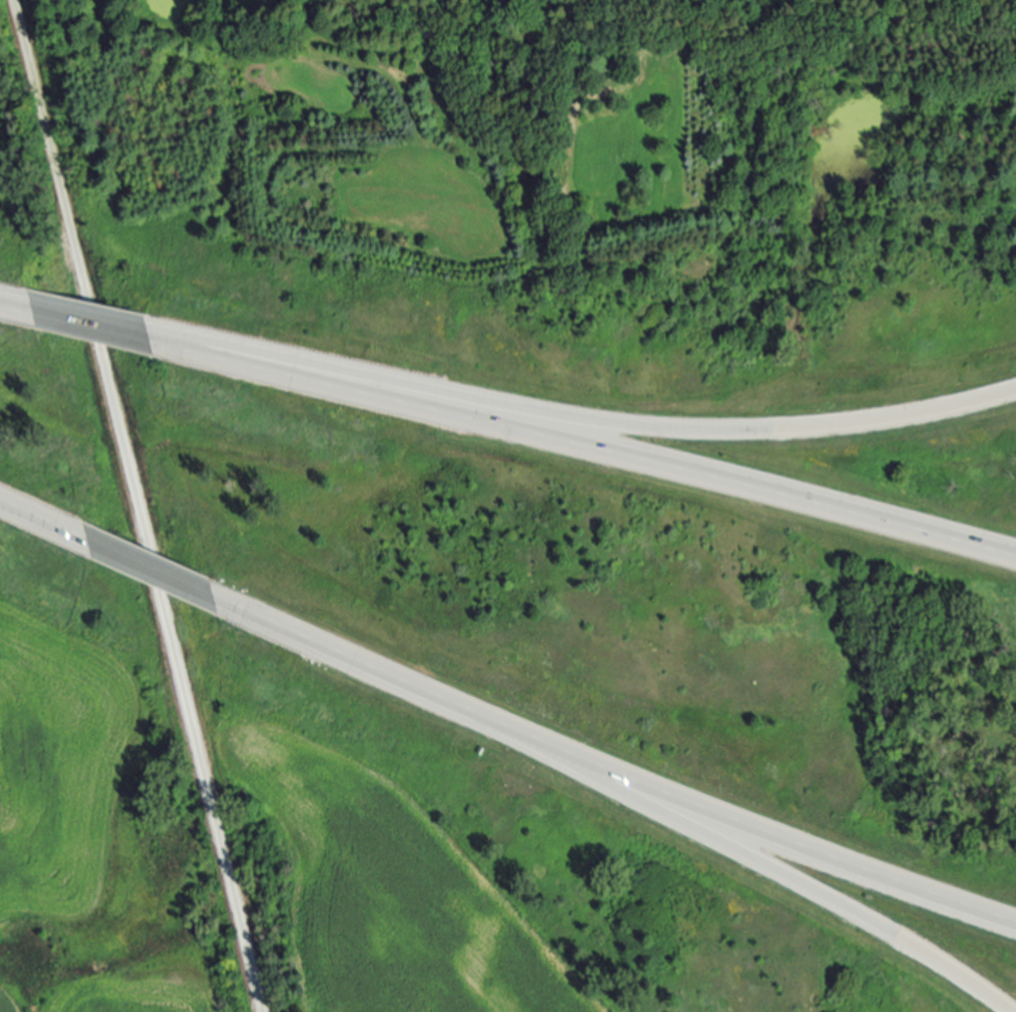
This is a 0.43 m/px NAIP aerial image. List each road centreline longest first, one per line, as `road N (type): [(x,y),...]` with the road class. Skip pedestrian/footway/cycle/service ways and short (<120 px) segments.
road 1 (motorway): [(1015,554),(166,340)]
road 2 (motorway): [(1015,398),(901,426),(696,436),(166,340)]
road 3 (motorway): [(240,608),(728,816),(1015,915)]
road 4 (motorway): [(572,753),(913,938),(1015,1009)]
road 5 (motorway): [(53,524),(240,608)]
road 6 (motorway): [(166,340),(0,304)]

